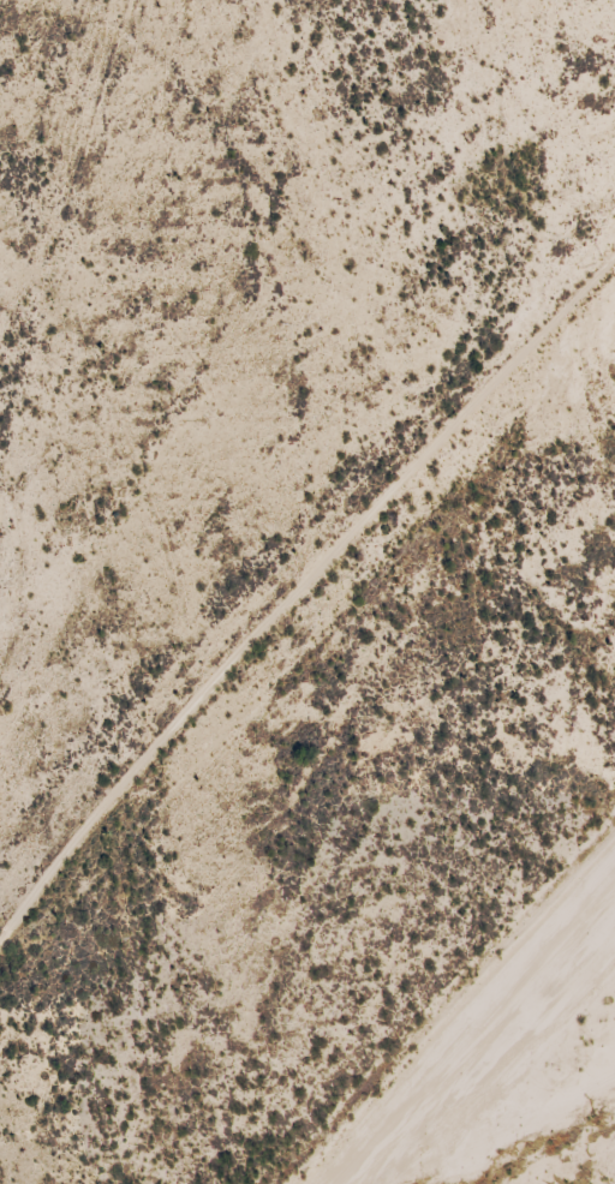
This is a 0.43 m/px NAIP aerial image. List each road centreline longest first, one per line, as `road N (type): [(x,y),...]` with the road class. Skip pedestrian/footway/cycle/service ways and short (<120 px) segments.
road 1 (track): [(614,256),(466,411),(0,994)]

